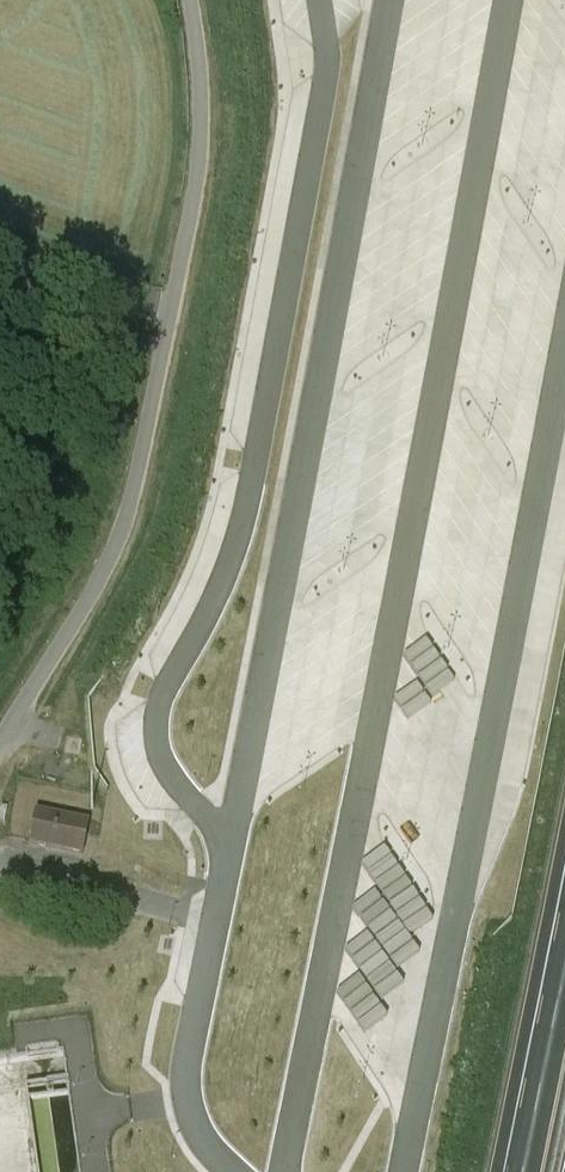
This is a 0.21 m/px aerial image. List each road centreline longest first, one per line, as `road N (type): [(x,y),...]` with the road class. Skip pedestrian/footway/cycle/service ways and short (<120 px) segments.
road 1 (unclassified): [(192,0),(208,58),(181,261),(117,545),(0,739)]
road 2 (motorway): [(564,959),(522,1171)]

